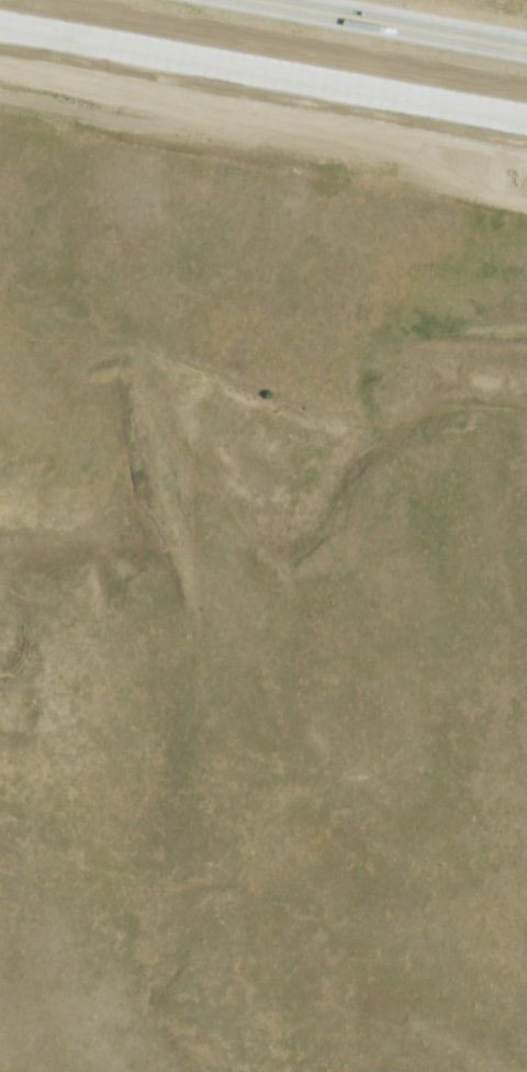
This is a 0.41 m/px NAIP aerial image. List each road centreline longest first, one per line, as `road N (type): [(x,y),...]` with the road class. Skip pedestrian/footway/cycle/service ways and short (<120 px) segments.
road 1 (motorway): [(0,23),(526,120)]
road 2 (motorway): [(526,48),(252,0)]

